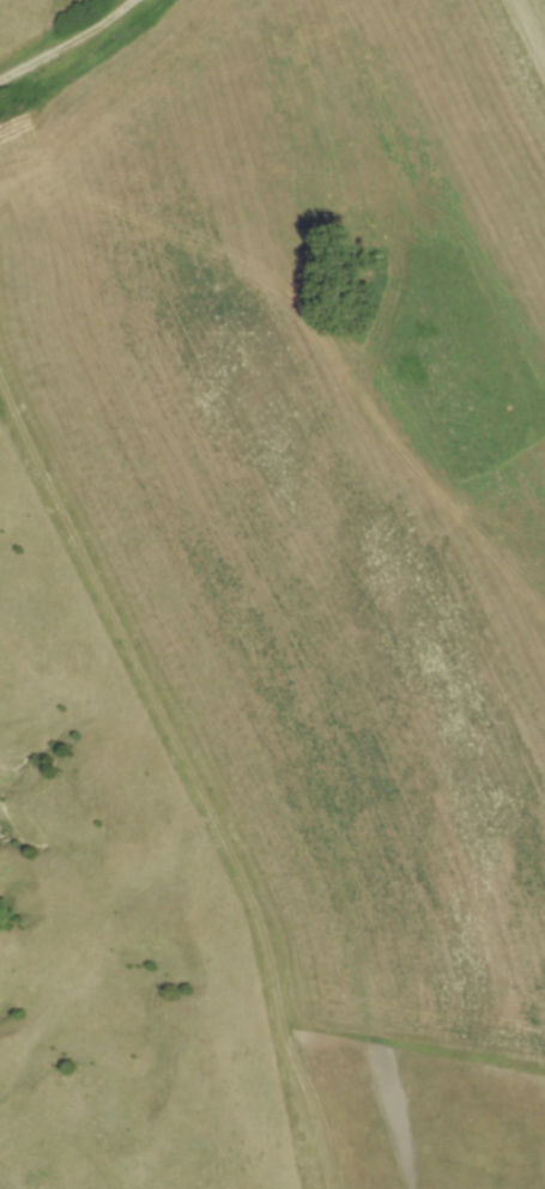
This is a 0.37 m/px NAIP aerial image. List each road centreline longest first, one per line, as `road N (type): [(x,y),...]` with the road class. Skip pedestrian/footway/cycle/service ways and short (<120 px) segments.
road 1 (residential): [(0,79),(132,0)]

